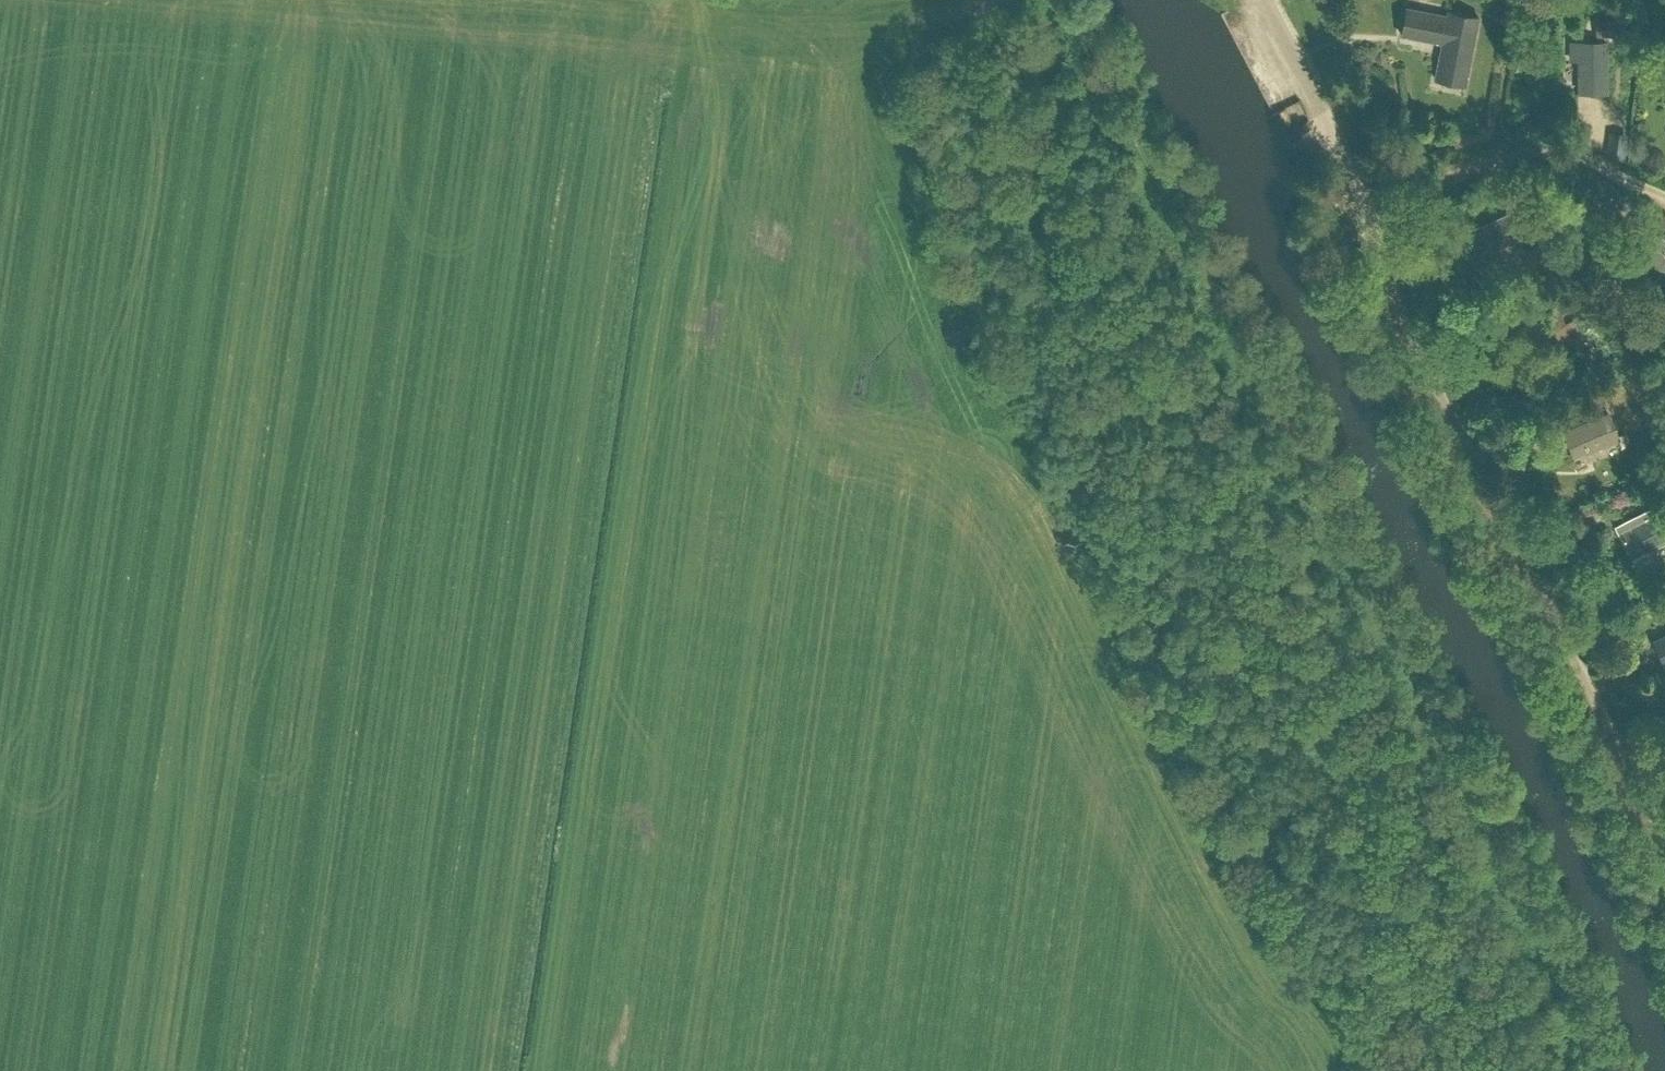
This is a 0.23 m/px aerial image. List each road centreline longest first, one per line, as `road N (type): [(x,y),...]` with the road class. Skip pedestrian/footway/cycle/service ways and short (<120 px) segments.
road 1 (unclassified): [(1664,852),(1394,297),(1342,155),(1261,0)]

